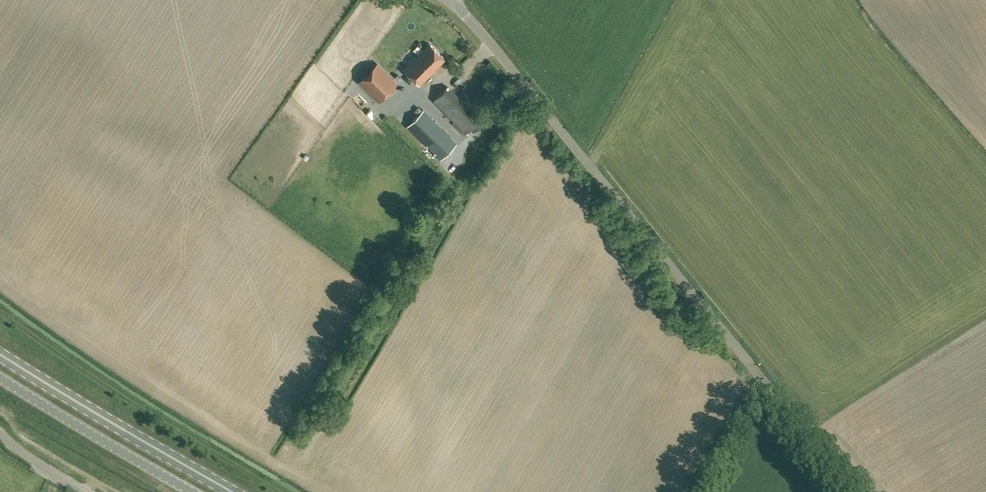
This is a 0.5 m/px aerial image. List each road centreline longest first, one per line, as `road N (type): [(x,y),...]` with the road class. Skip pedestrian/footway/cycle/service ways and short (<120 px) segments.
road 1 (unclassified): [(854,491),(449,1)]
road 2 (primary): [(233,491),(0,356)]
road 3 (unclassified): [(0,380),(193,491)]

